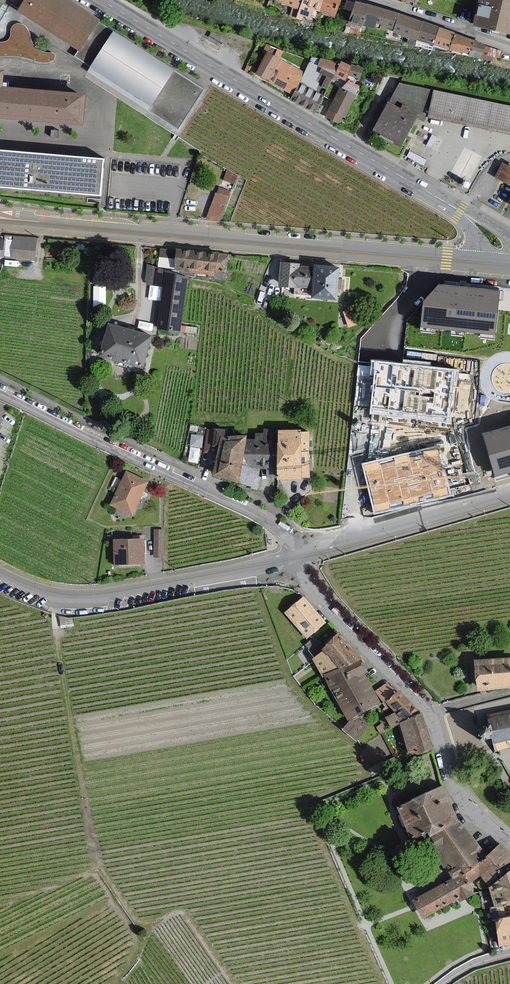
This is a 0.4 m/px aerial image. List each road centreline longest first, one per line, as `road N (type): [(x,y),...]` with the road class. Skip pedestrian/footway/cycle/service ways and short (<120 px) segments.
road 1 (secondary): [(480,263),(24,223)]
road 2 (primary): [(100,0),(463,214)]
road 3 (track): [(113,983),(135,938),(93,872),(98,863),(56,597)]
road 4 (residential): [(509,845),(457,788),(428,712),(307,588),(294,558)]
road 5 (residential): [(0,394),(269,524),(294,558)]
road 6 (residential): [(294,558),(91,599),(0,578)]
road 7 (residential): [(294,558),(509,492)]
road 8 (residential): [(509,47),(372,0)]

